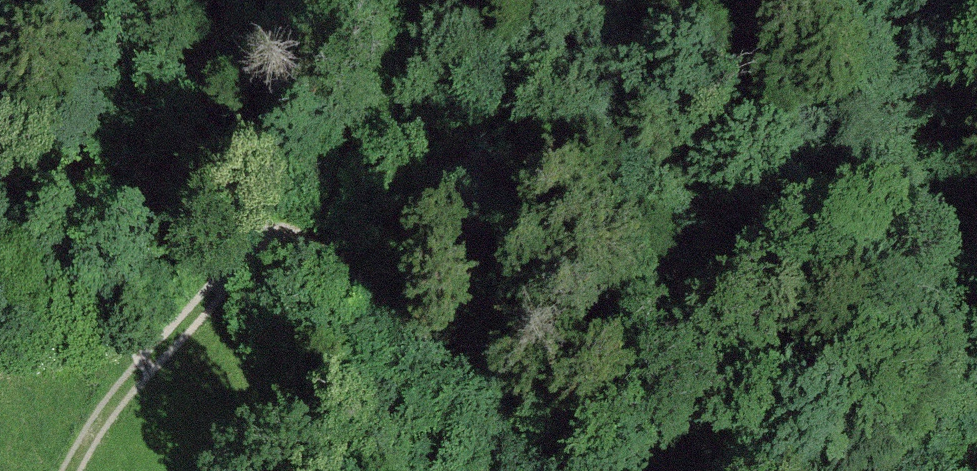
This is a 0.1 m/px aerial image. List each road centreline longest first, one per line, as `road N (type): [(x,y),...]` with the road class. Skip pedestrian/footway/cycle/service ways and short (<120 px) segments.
road 1 (track): [(560,470),(306,236),(254,252),(127,368)]
road 2 (track): [(843,0),(976,301)]

